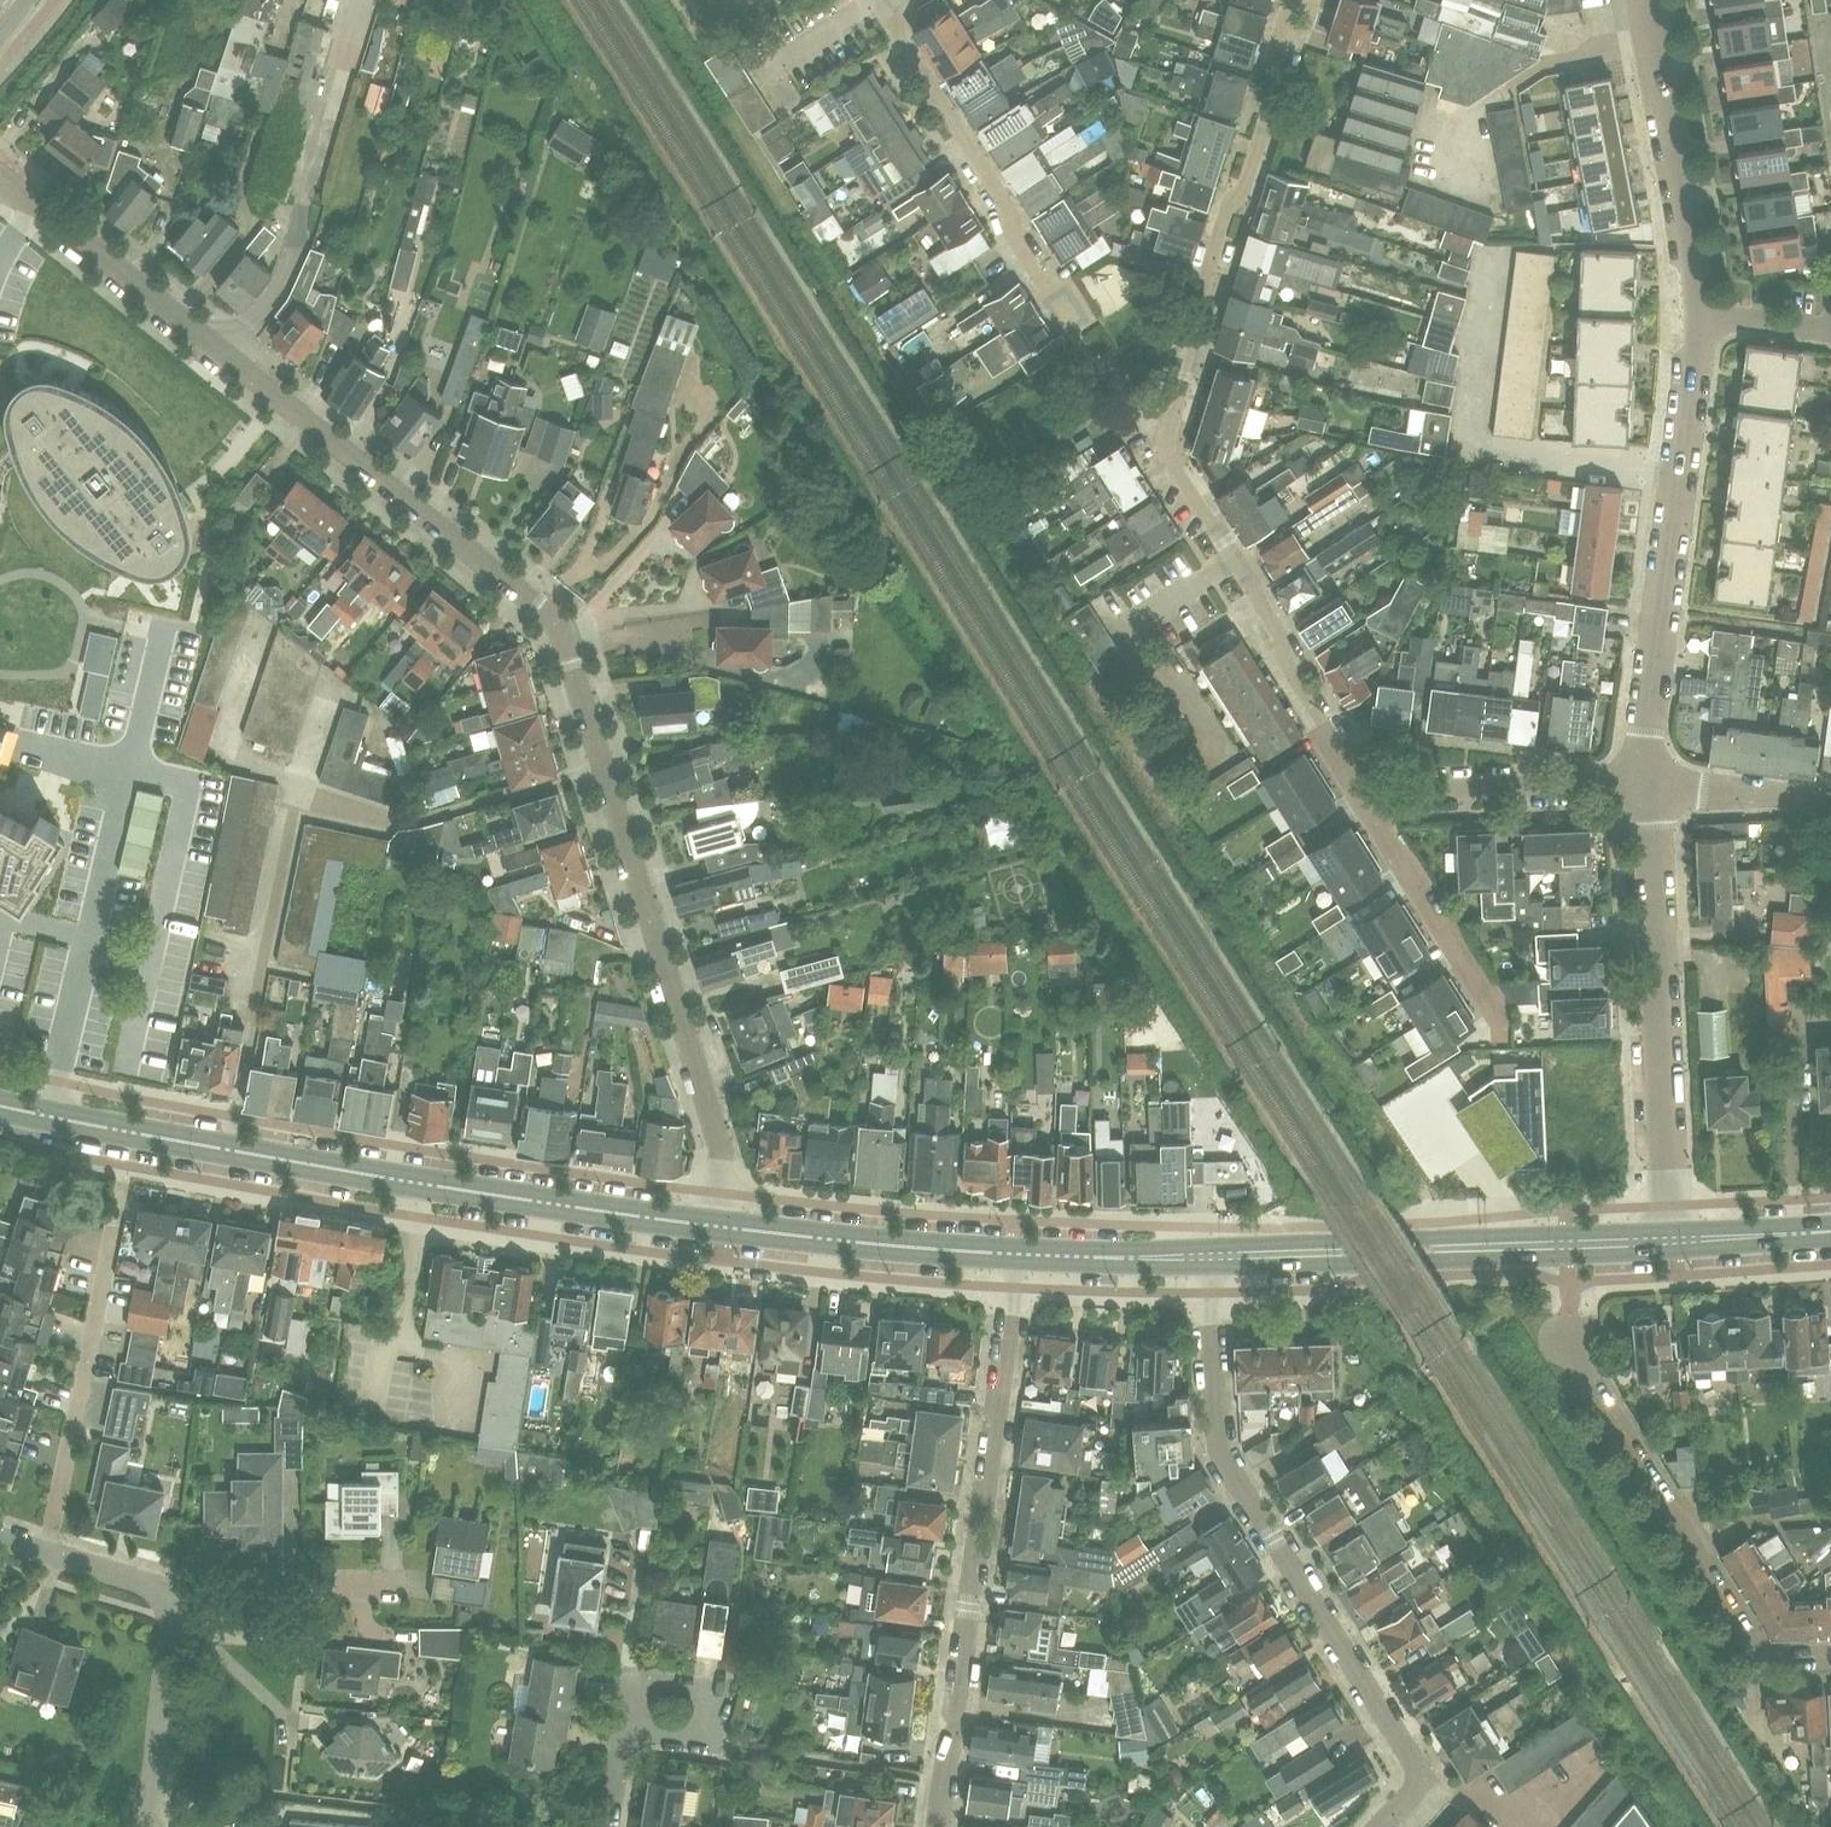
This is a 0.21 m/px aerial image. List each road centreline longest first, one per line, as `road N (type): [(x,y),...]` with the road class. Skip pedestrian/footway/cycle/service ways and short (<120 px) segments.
road 1 (residential): [(0,174),(554,623),(722,1145),(716,1227)]
road 2 (secondary): [(716,1227),(430,1187),(0,1105)]
road 3 (residential): [(1379,1826),(1423,1772),(1227,1463),(1216,1422),(1208,1257)]
road 4 (residential): [(1014,1253),(936,1826)]
road 5 (residential): [(1649,784),(1645,736),(1700,315)]
road 6 (residential): [(1290,0),(1277,45),(1282,66),(1193,314),(1191,361),(1166,451)]
road 7 (residential): [(1673,1237),(1649,784)]
road 8 (residential): [(1830,1661),(1783,1663),(1757,1653),(1580,1369),(1569,1338)]
road 9 (residential): [(1166,451),(1288,647),(1331,746),(1374,816)]
road 10 (residential): [(1077,335),(1011,228),(1009,206),(883,5)]
road 11 (residential): [(48,1551),(116,1227)]
road 12 (residential): [(1700,315),(1646,0)]
road 13 (secondary): [(1014,1253),(716,1227)]
road 14 (residential): [(1374,816),(1416,788),(1649,784)]
road 15 (residential): [(171,1618),(260,1621),(261,1580),(395,1584)]
road 16 (residential): [(1374,816),(1492,1013)]
road 17 (residential): [(151,1826),(171,1618)]
road 18 (secondary): [(1208,1257),(1014,1253)]
road 19 (secondary): [(1296,1254),(1335,1265),(1443,1261),(1485,1247)]
road 20 (secondary): [(1485,1247),(1429,1236),(1337,1240),(1296,1254)]
road 21 (secondary): [(1485,1247),(1673,1237)]
road 22 (residential): [(1830,799),(1649,784)]
road 23 (residential): [(626,1725),(634,1676),(715,1690),(707,1738)]
road 24 (secondary): [(1673,1237),(1830,1228)]
road 25 (residential): [(171,1618),(161,1588),(48,1551)]
road 26 (residential): [(883,5),(865,6),(760,74)]
road 27 (residential): [(1830,329),(1700,315)]

